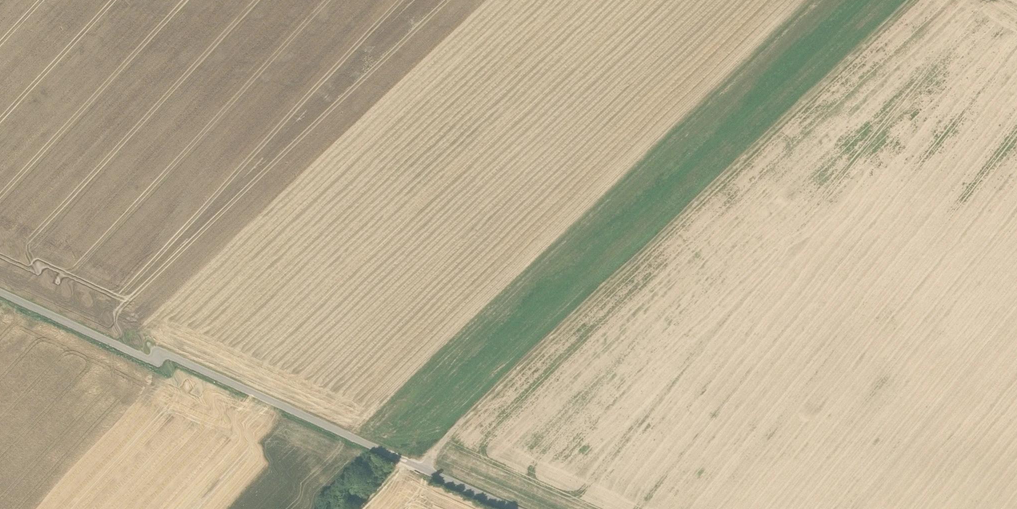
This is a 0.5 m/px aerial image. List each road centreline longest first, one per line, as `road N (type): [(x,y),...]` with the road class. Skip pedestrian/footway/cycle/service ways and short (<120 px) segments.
road 1 (track): [(912,0),(447,435),(422,468)]
road 2 (unclassified): [(512,508),(0,279)]

